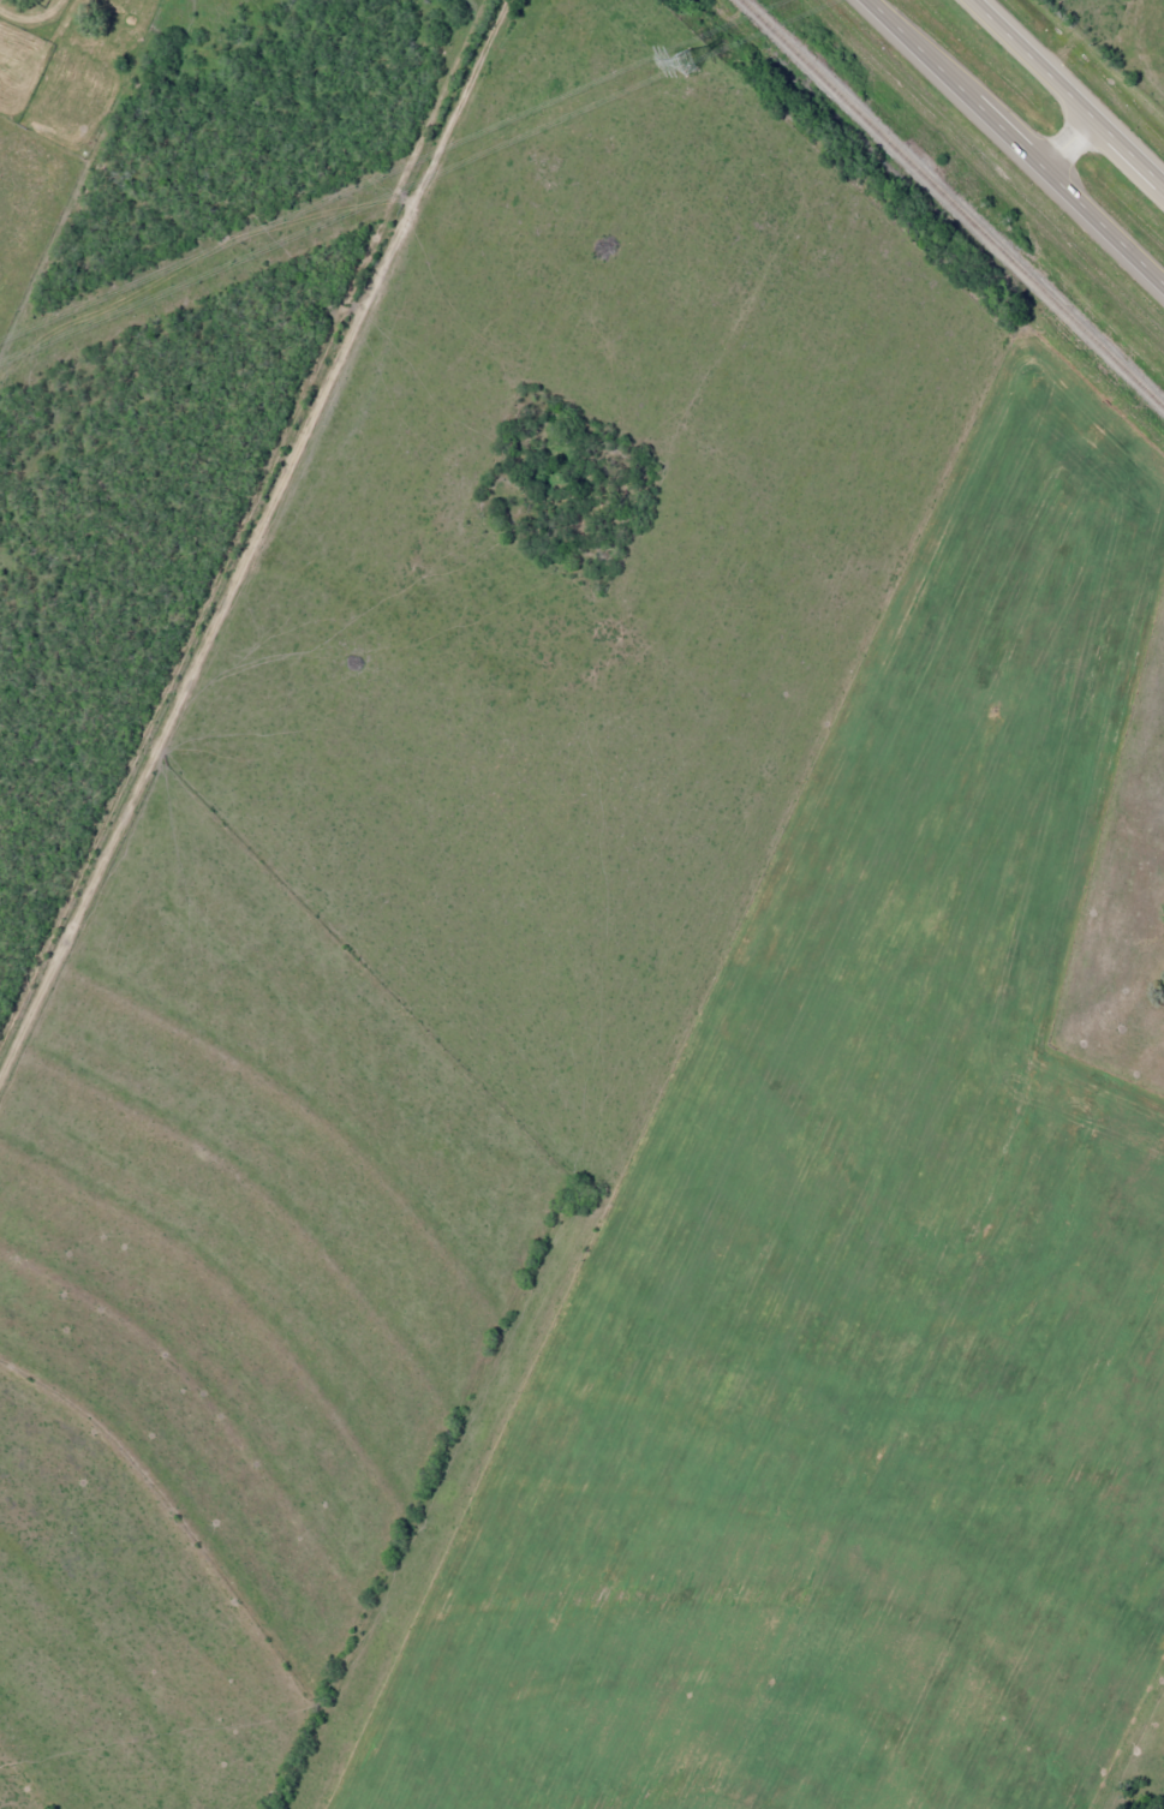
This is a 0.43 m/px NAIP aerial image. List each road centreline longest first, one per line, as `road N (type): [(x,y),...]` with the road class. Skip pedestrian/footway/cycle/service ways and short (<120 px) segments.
road 1 (residential): [(0,1075),(504,0)]
road 2 (trunk): [(869,0),(1163,285)]
road 3 (trunk): [(1163,184),(972,0)]

